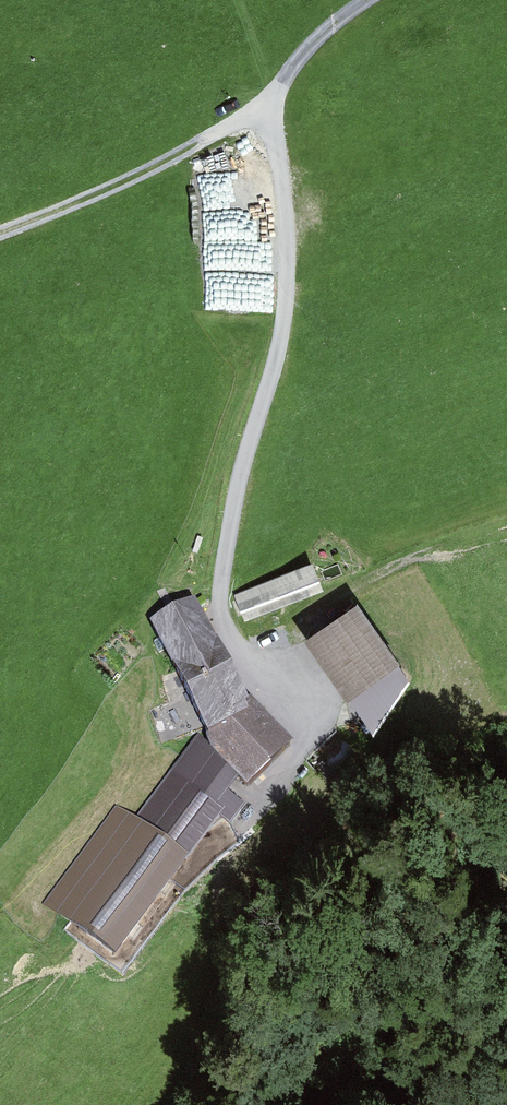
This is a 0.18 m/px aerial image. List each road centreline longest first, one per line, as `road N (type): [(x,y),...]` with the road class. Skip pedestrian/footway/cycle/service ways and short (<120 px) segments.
road 1 (track): [(262,109),(288,181),(293,309),(249,444),(226,575),(227,620),(316,733)]
road 2 (track): [(262,109),(120,186),(0,234)]
road 3 (track): [(380,0),(331,34),(262,109)]

